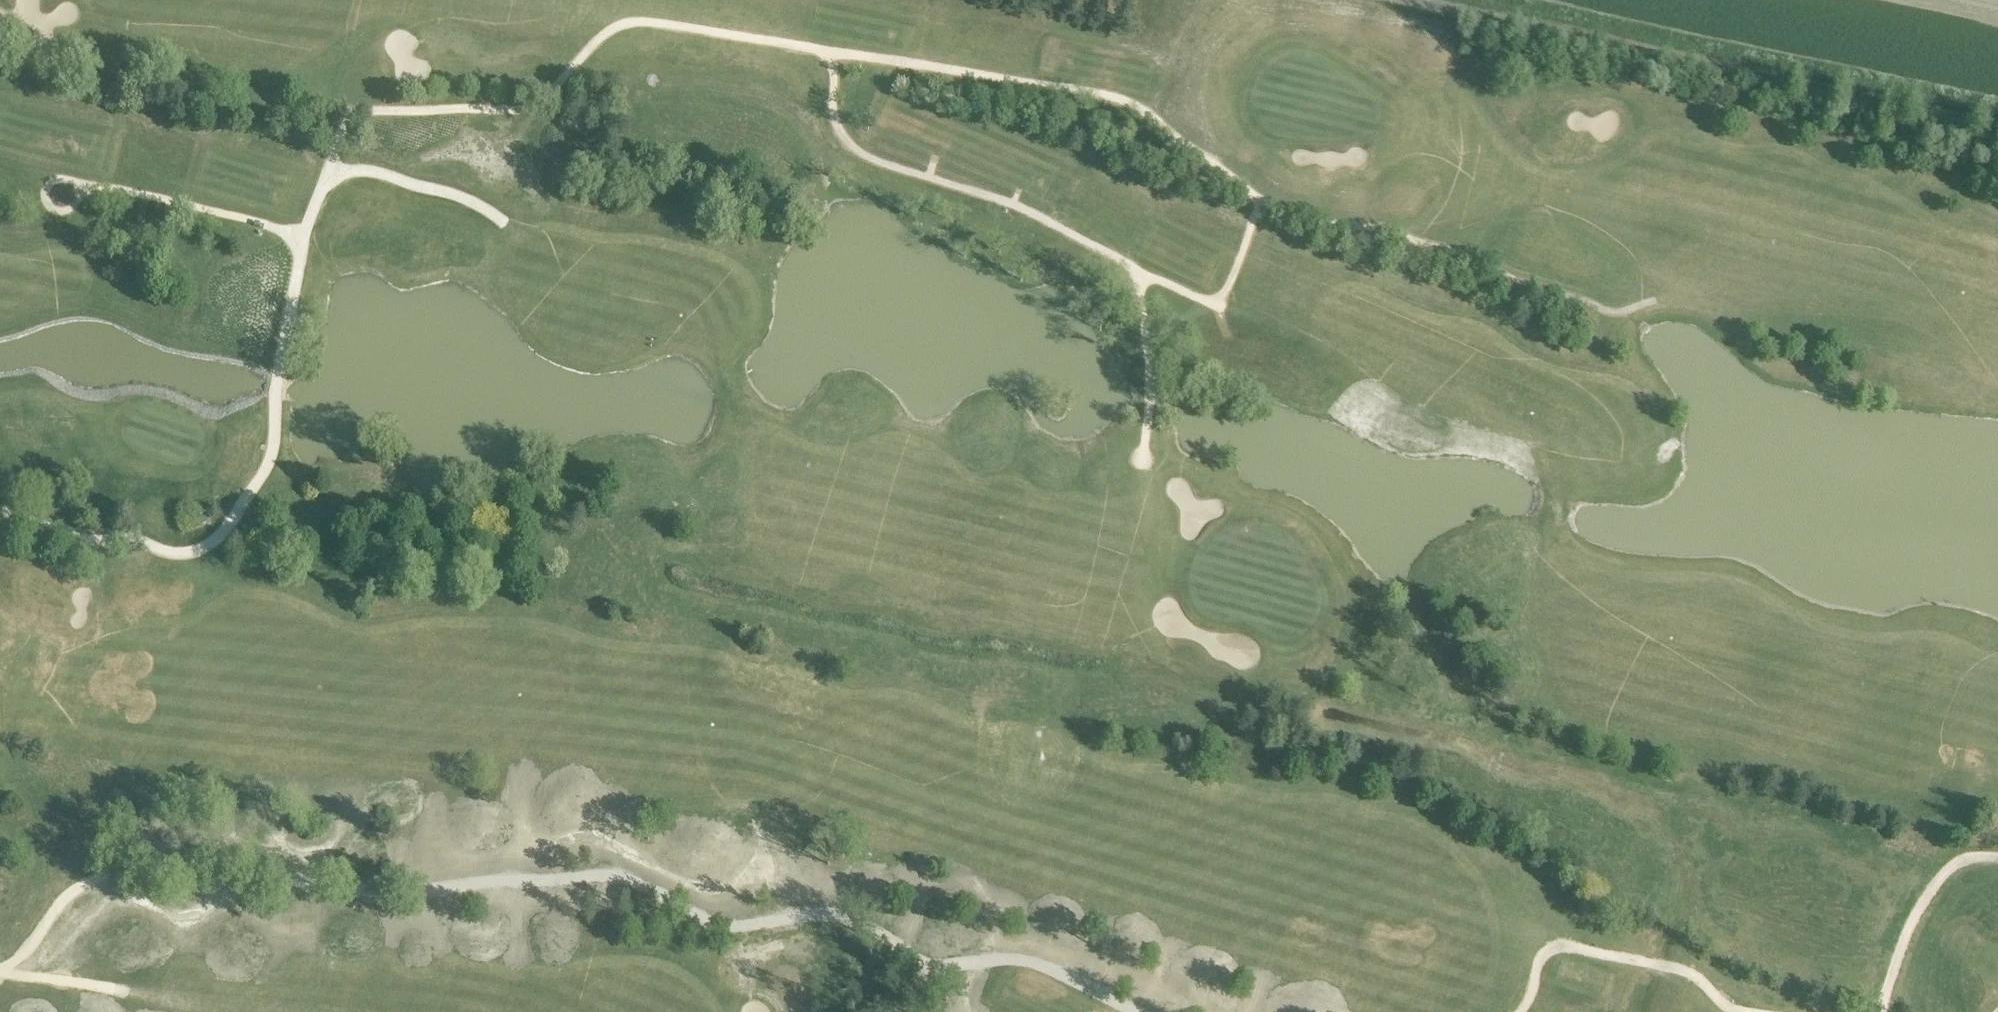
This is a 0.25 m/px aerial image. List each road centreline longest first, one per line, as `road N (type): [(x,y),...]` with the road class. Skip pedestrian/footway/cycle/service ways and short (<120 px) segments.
road 1 (unclassified): [(1405,0),(1997,126)]

